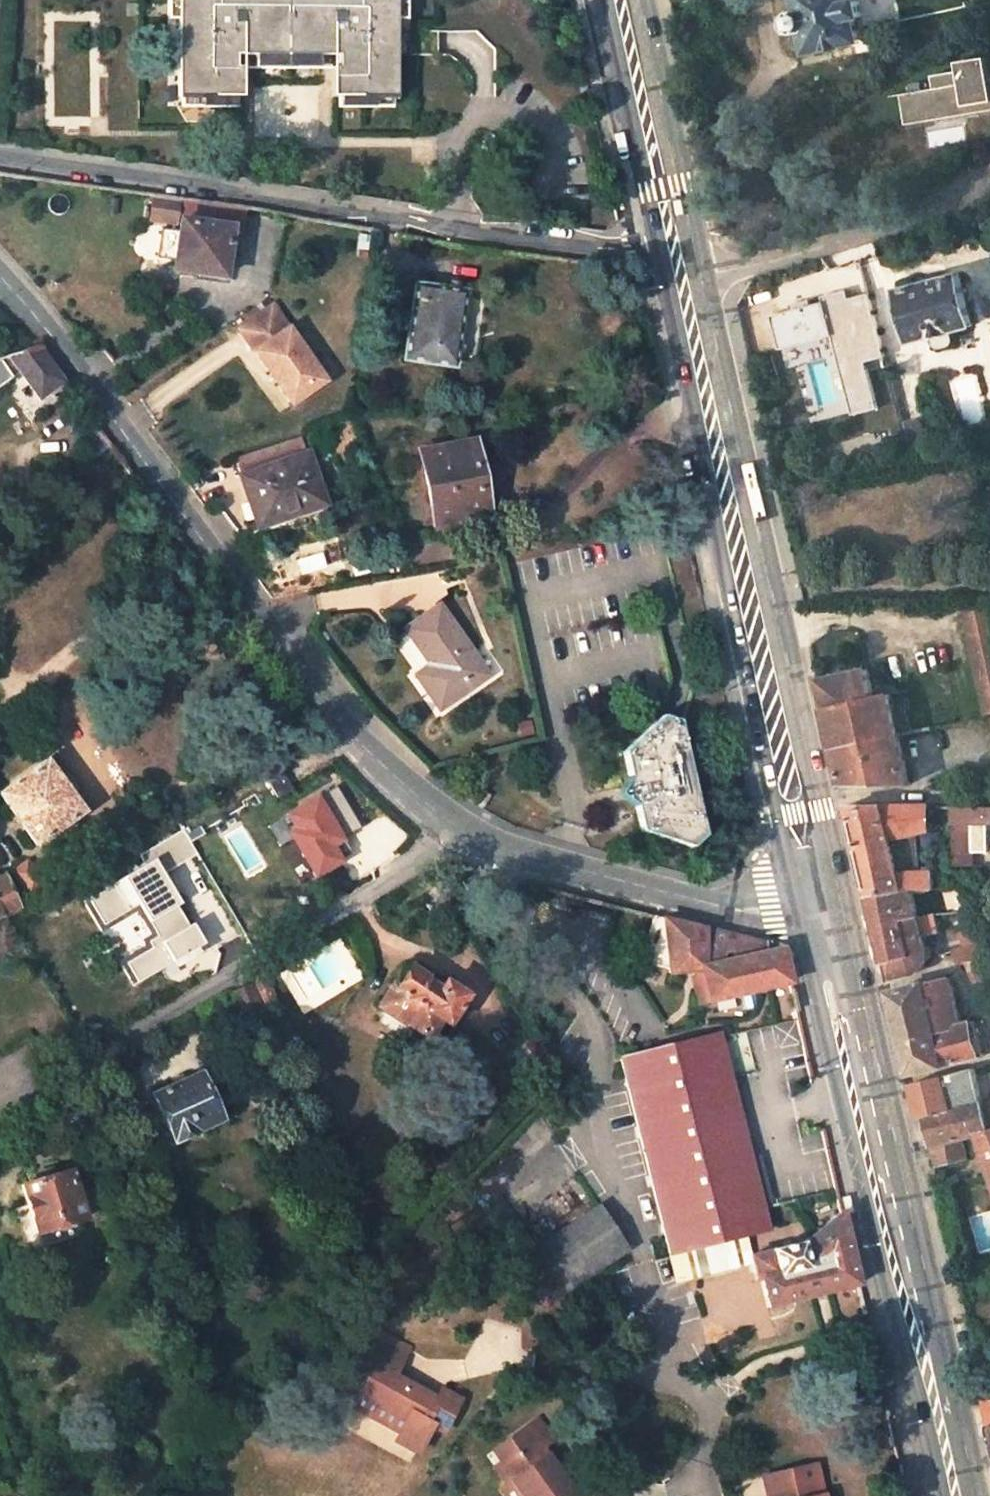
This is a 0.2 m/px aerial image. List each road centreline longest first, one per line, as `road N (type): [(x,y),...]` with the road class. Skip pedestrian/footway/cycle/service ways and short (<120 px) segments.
road 1 (residential): [(0,281),(56,337),(351,737),(411,799),(497,846),(731,909),(841,898)]
road 2 (residential): [(696,241),(648,249),(495,230),(452,233),(389,209),(0,158)]
road 3 (primary): [(980,1495),(841,898)]
road 4 (primary): [(799,732),(704,274)]
road 5 (residential): [(704,274),(931,213),(989,178)]
road 6 (primary): [(696,241),(645,0)]
road 7 (primary): [(834,865),(818,757),(799,732)]
road 8 (primary): [(799,732),(819,840),(834,865)]

